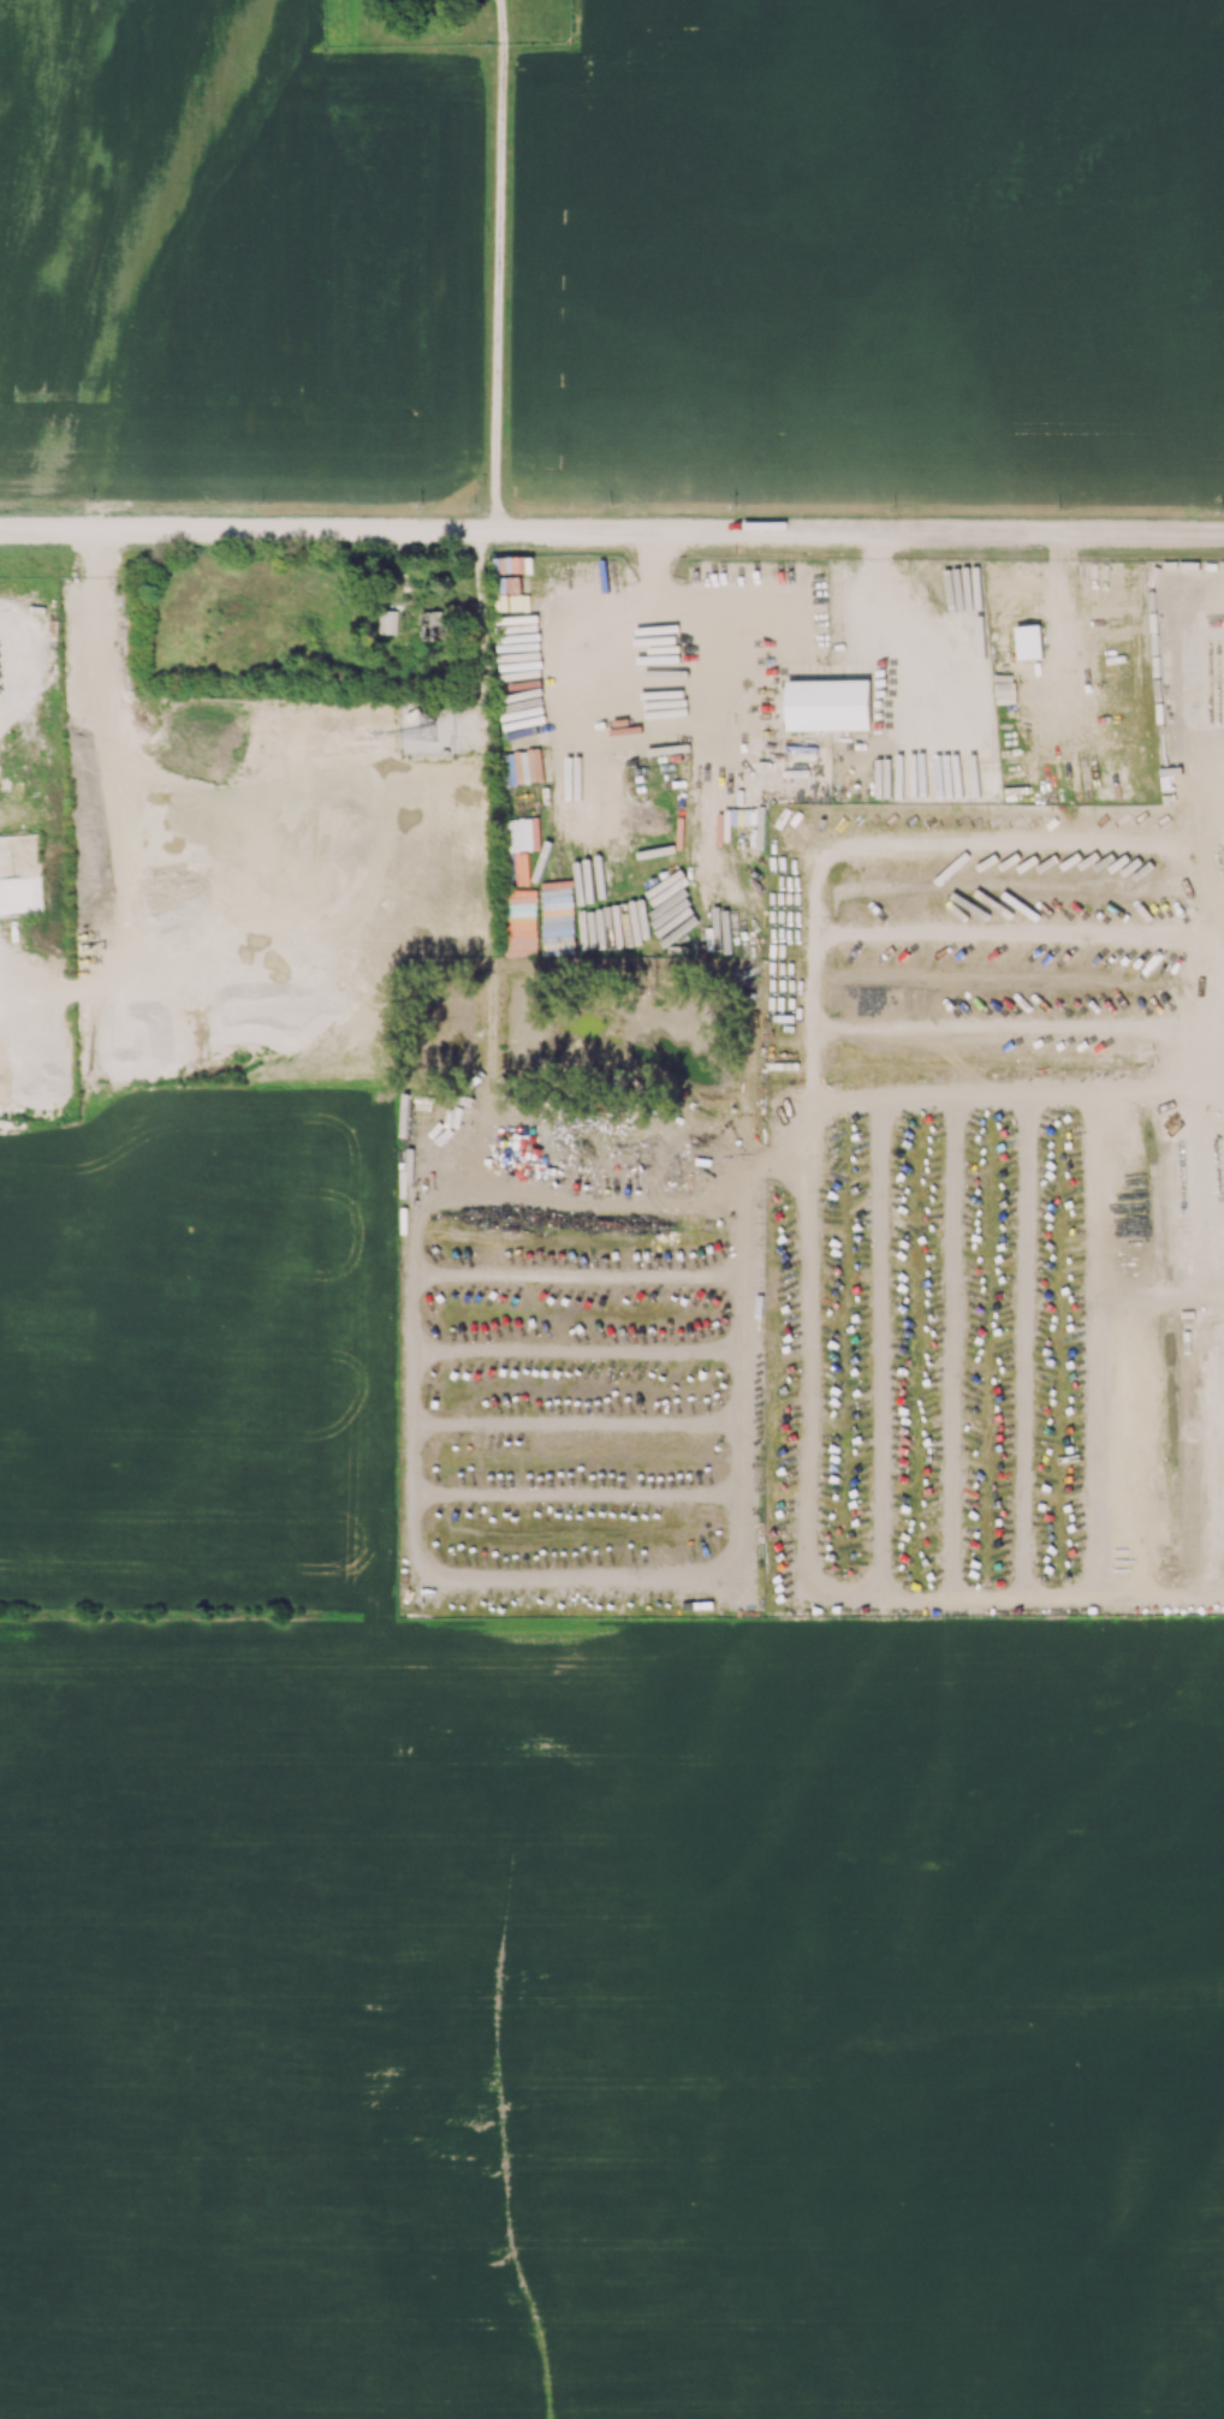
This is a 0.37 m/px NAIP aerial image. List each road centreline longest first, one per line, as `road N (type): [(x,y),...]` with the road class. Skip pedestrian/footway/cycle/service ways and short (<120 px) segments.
road 1 (residential): [(0,528),(1223,537)]

